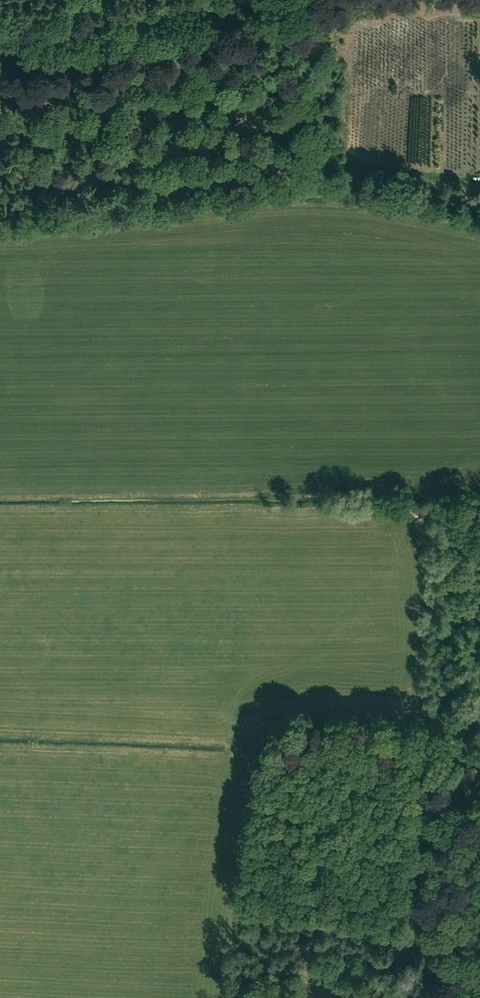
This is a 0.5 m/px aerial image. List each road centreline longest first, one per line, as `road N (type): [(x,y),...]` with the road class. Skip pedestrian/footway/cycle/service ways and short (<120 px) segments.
road 1 (track): [(171,0),(0,22)]

